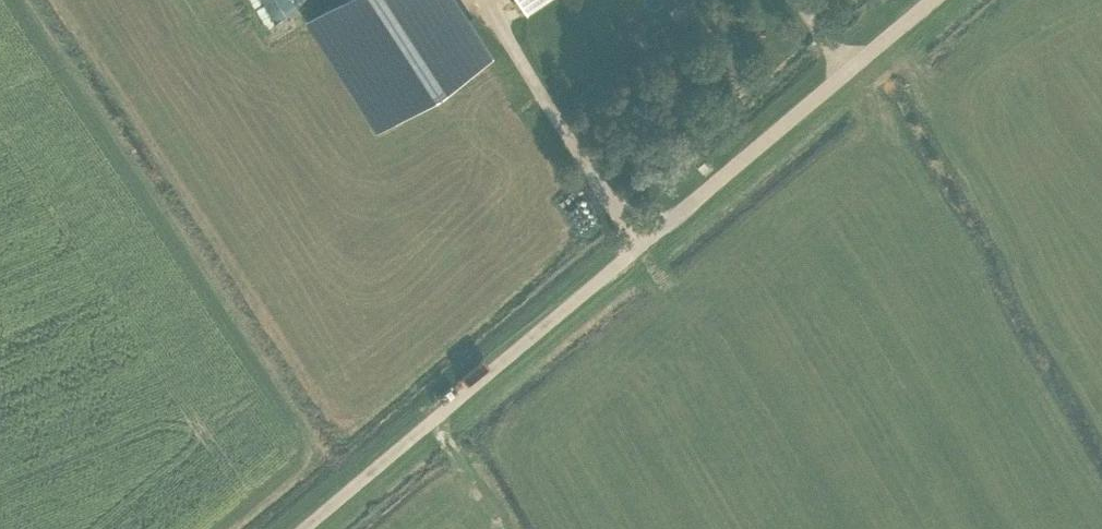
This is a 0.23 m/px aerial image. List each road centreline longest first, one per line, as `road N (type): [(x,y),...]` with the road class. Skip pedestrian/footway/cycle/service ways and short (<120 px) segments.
road 1 (unclassified): [(298,528),(929,0)]
road 2 (track): [(636,243),(484,0)]

